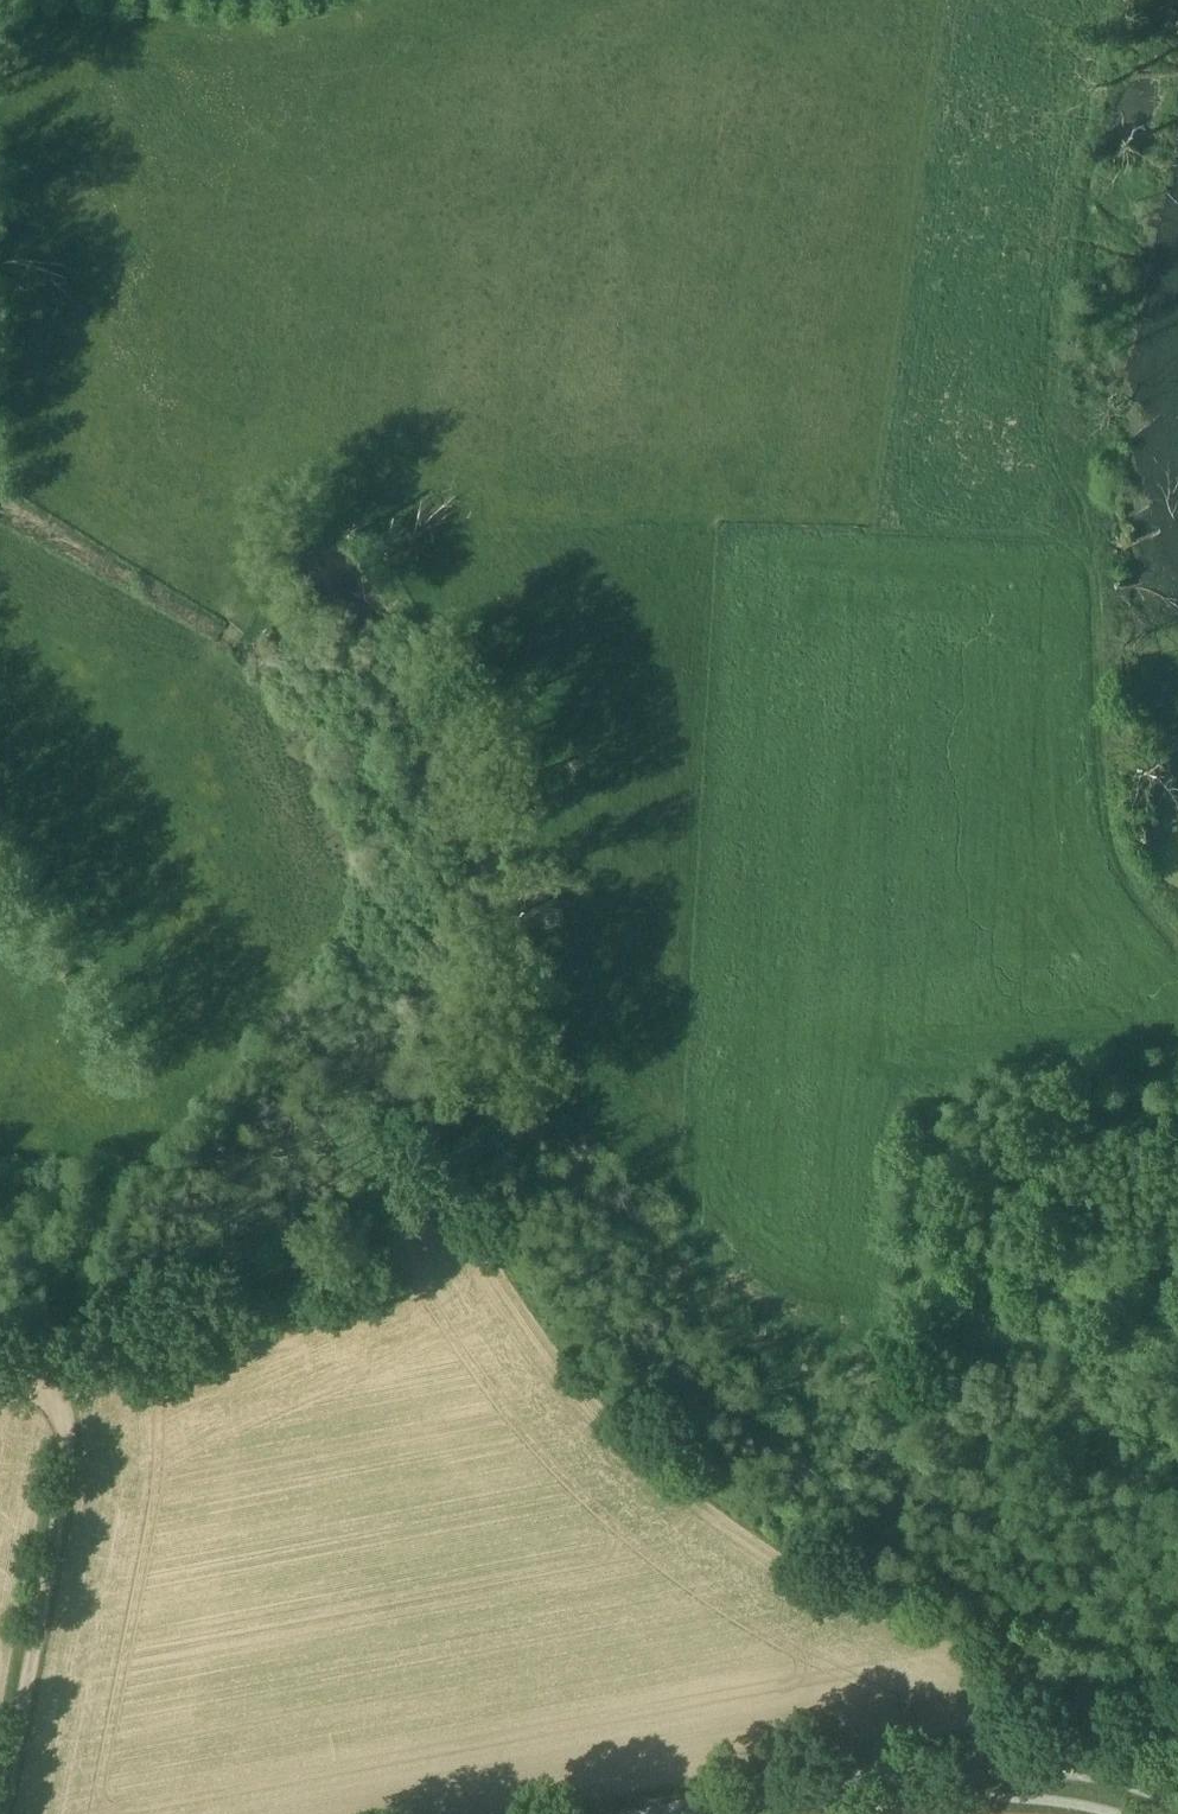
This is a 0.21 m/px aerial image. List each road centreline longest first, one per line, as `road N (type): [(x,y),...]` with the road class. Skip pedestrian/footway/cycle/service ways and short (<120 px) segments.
road 1 (unclassified): [(0,1813),(77,1418),(50,1409),(30,1383),(0,1384)]
road 2 (tertiary): [(1177,1788),(1056,1763),(979,1764),(706,1813)]
road 3 (track): [(1177,957),(1112,859),(1107,837),(1089,555)]

